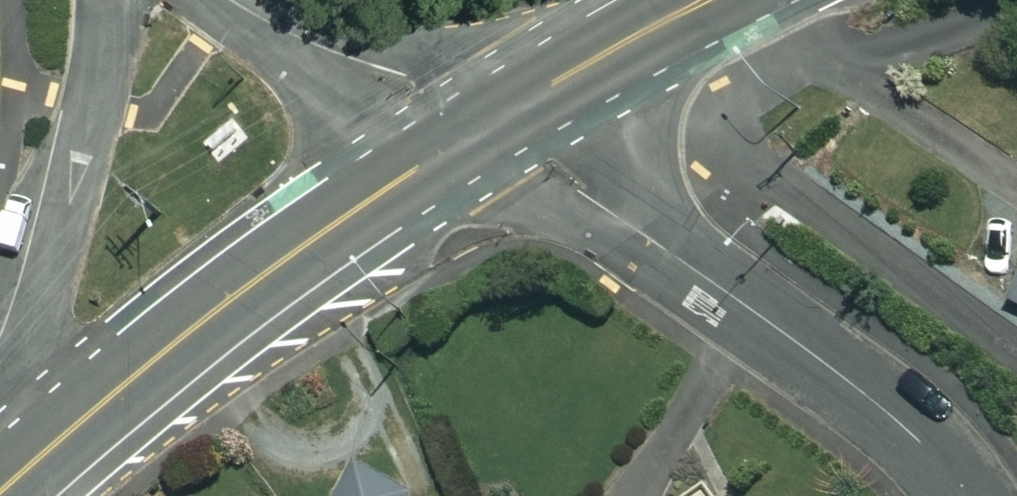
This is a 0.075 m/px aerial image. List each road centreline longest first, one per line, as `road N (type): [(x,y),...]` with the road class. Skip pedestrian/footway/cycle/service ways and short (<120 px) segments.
road 1 (residential): [(484,126),(817,358),(942,463),(968,495)]
road 2 (tertiary): [(484,126),(166,346),(0,492)]
road 3 (residential): [(0,386),(61,206),(108,0)]
road 4 (residential): [(484,126),(235,0)]
road 5 (tertiary): [(700,0),(484,126)]

